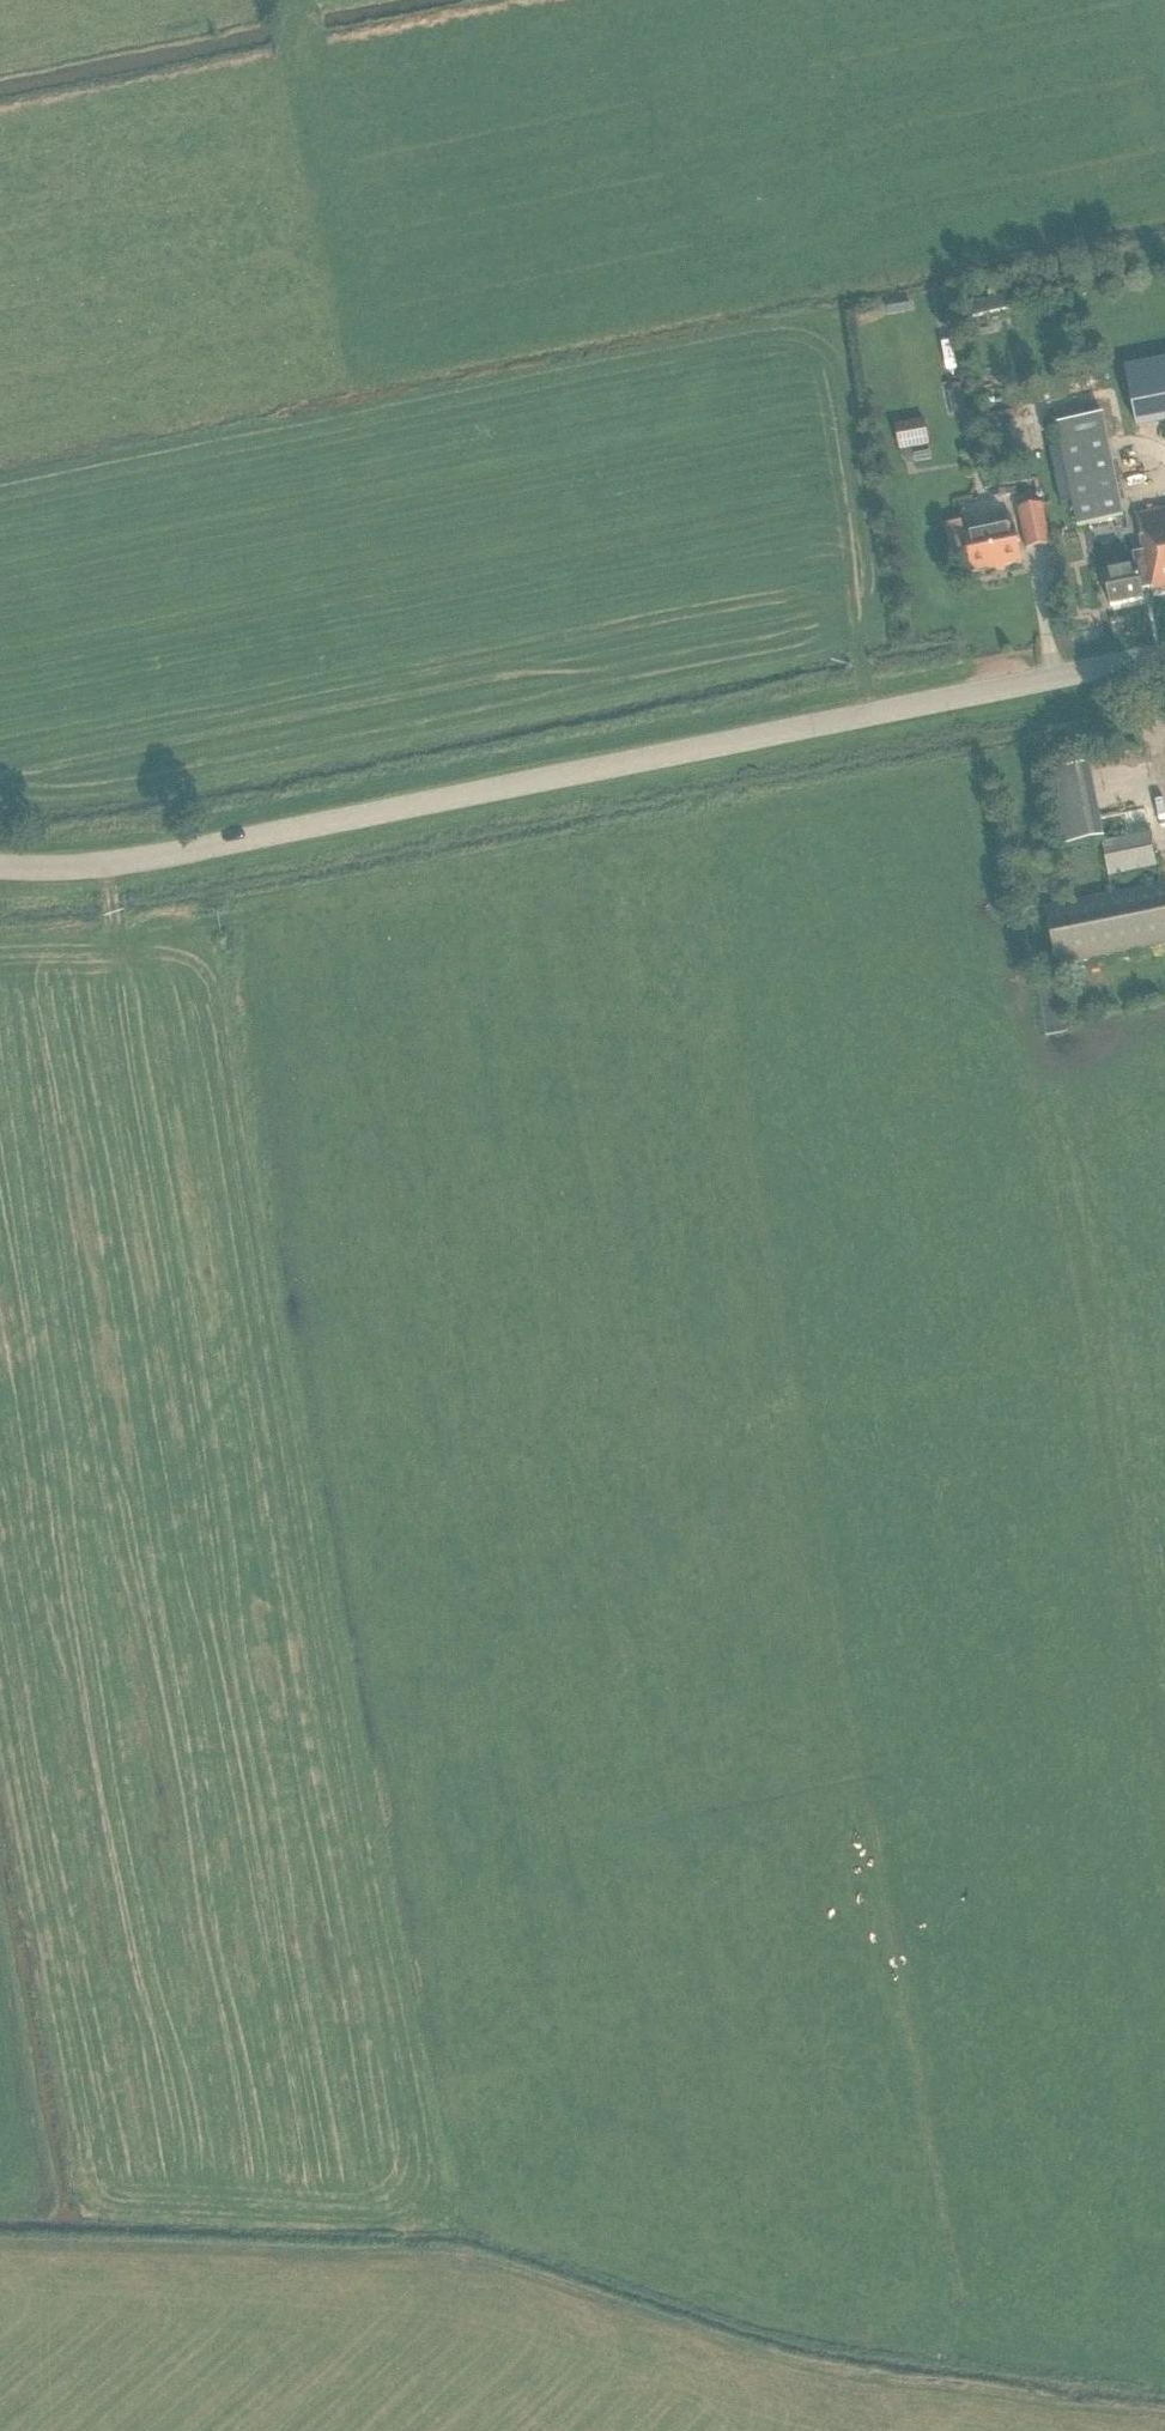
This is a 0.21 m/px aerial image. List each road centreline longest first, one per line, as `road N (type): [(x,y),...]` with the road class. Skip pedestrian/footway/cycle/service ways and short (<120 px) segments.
road 1 (tertiary): [(0,866),(147,857),(1164,654)]

